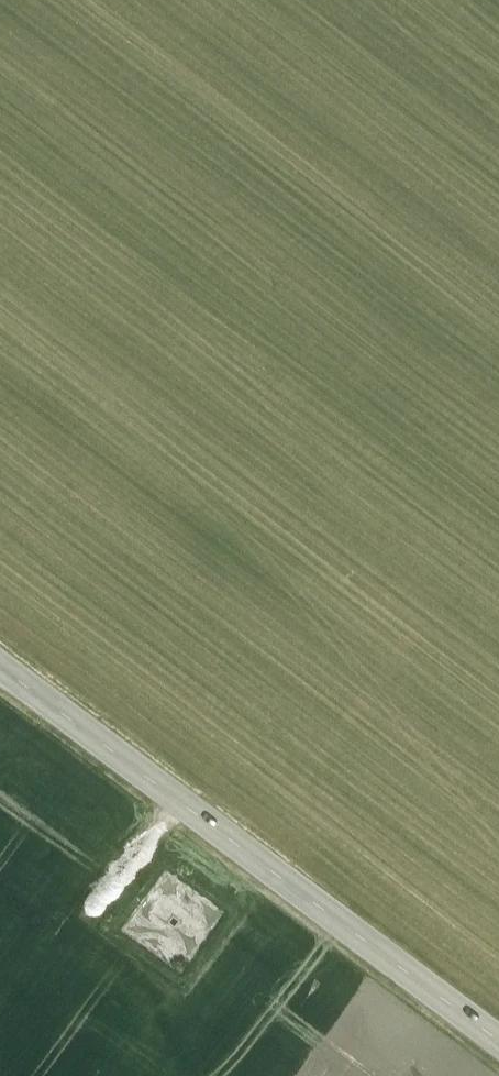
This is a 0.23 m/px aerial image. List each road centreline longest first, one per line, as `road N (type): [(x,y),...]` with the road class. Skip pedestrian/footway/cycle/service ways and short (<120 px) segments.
road 1 (tertiary): [(498,1041),(0,667)]

